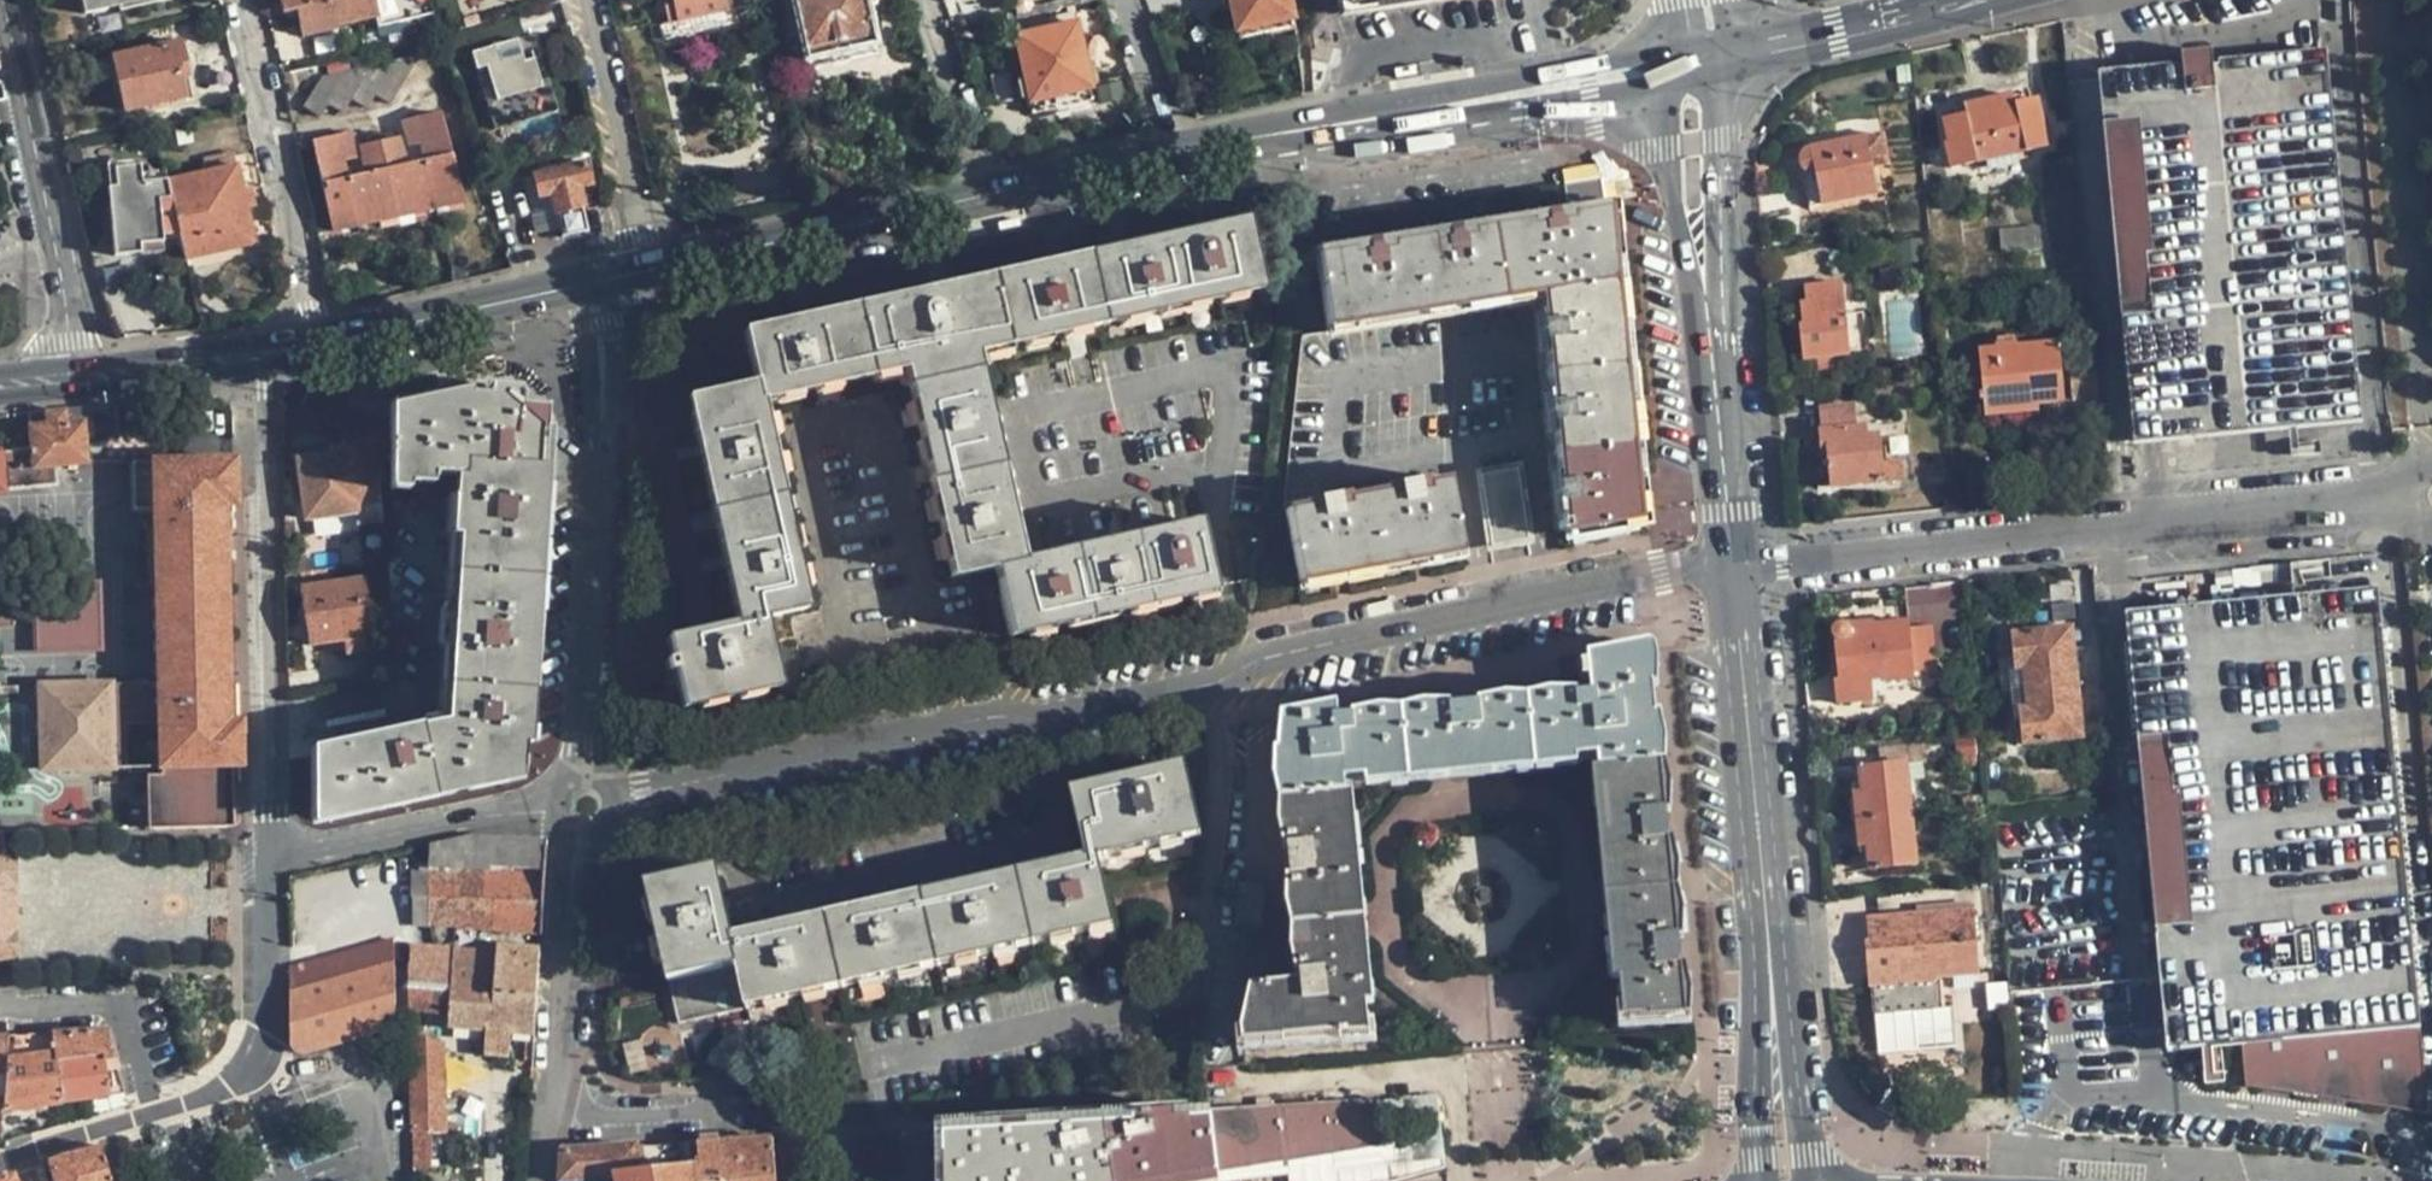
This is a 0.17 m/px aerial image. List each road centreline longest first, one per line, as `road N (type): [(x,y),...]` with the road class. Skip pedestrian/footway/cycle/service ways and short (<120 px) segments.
road 1 (residential): [(2431,495),(1730,568)]
road 2 (residential): [(865,1071),(1231,985),(1239,669)]
road 3 (residential): [(1239,669),(578,806)]
road 4 (primary): [(1182,152),(1705,61)]
road 5 (residential): [(578,806),(601,379),(585,283)]
road 6 (tertiary): [(1705,61),(1692,147),(1730,568)]
road 7 (residential): [(265,860),(266,351)]
road 8 (residential): [(1730,568),(1626,581),(1239,669)]
road 9 (residential): [(2431,455),(2392,0)]
road 10 (tertiary): [(1730,568),(1773,971)]
road 11 (residential): [(9,0),(59,244),(72,379)]
road 12 (primary): [(649,269),(993,193)]
road 13 (residential): [(324,342),(251,0)]
road 14 (residential): [(578,806),(496,813),(265,860)]
road 15 (residential): [(545,1120),(578,806)]
road 16 (residential): [(649,269),(580,0)]
road 17 (primary): [(1705,61),(1973,0)]
road 18 (primary): [(324,342),(585,283)]
road 19 (residential): [(24,1154),(196,1100),(250,1068)]
road 20 (residential): [(545,1120),(764,1106)]
road 21 (tertiary): [(1811,1180),(1797,1034),(1773,971)]
road 22 (tertiary): [(1773,971),(1753,1036),(1760,1180)]
road 23 (residential): [(250,1068),(266,1026),(265,860)]
road 24 (residential): [(993,193),(927,0)]
road 25 (primary): [(72,379),(266,351)]
road 26 (primary): [(993,193),(1182,152)]
road 27 (residential): [(1126,0),(1182,152)]

